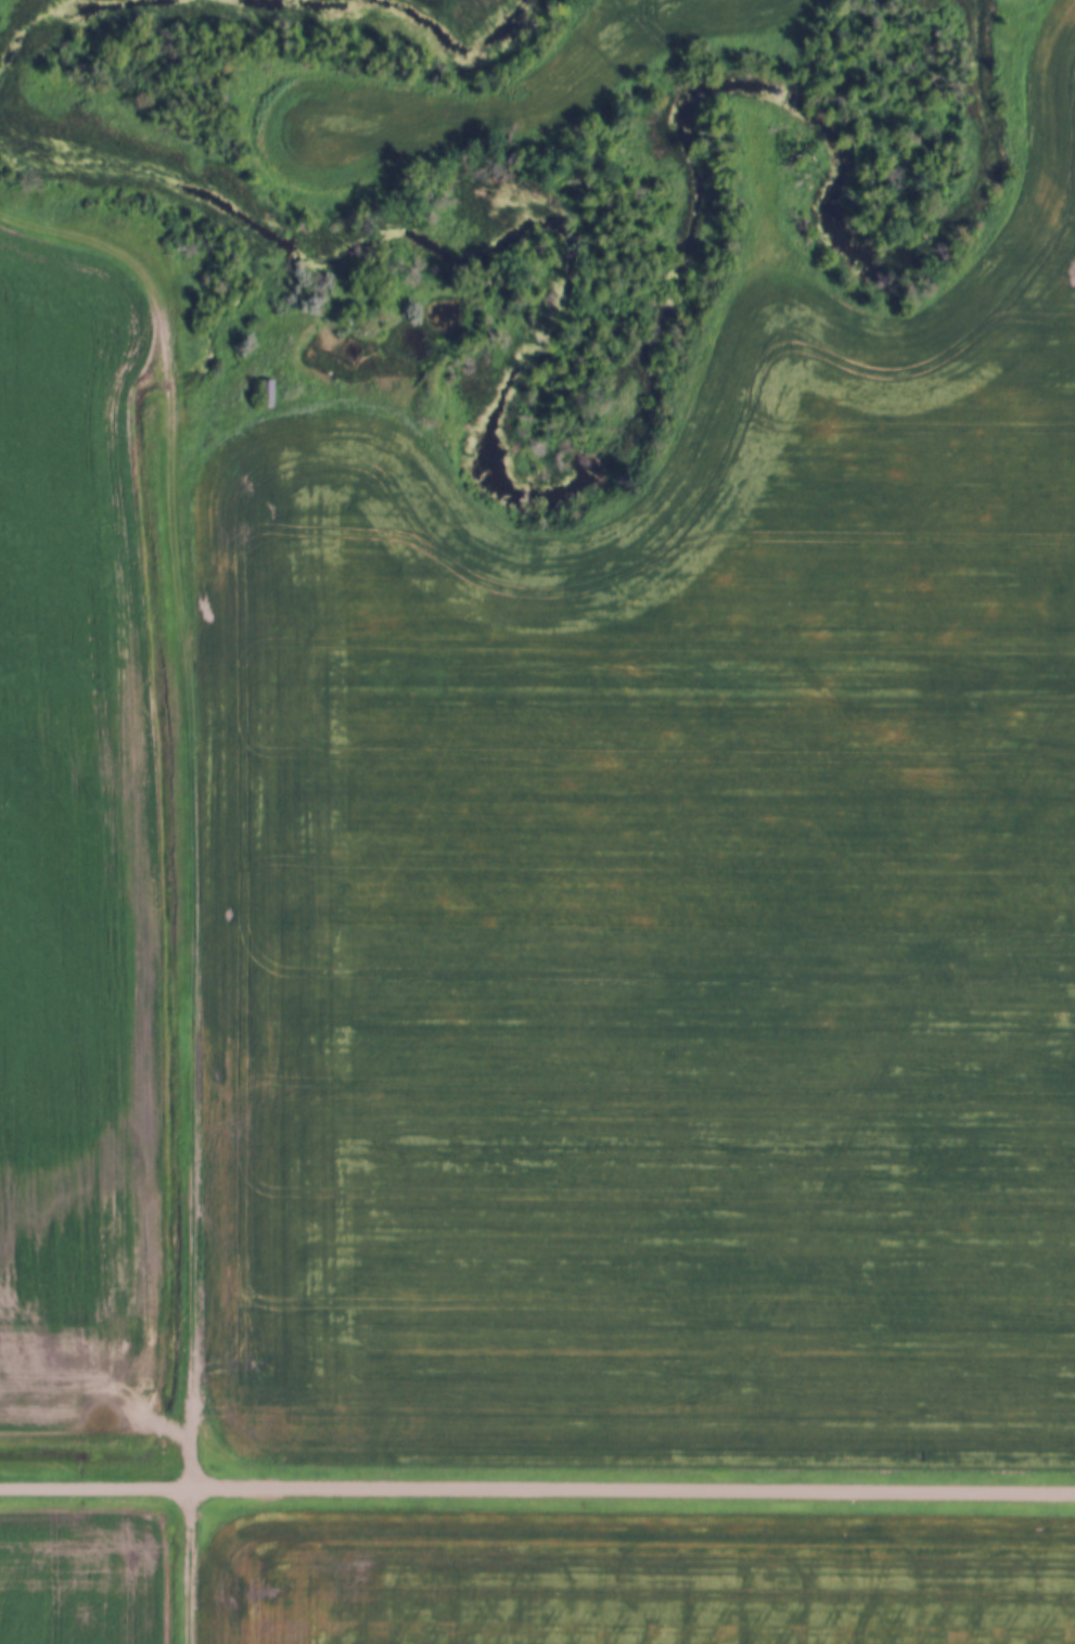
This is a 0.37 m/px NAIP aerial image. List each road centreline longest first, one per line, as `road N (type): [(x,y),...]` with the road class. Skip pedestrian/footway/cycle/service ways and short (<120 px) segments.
road 1 (track): [(191,1489),(196,908),(189,594),(172,372),(162,300),(143,271),(107,243),(0,208)]
road 2 (residential): [(1074,1495),(0,1490)]

